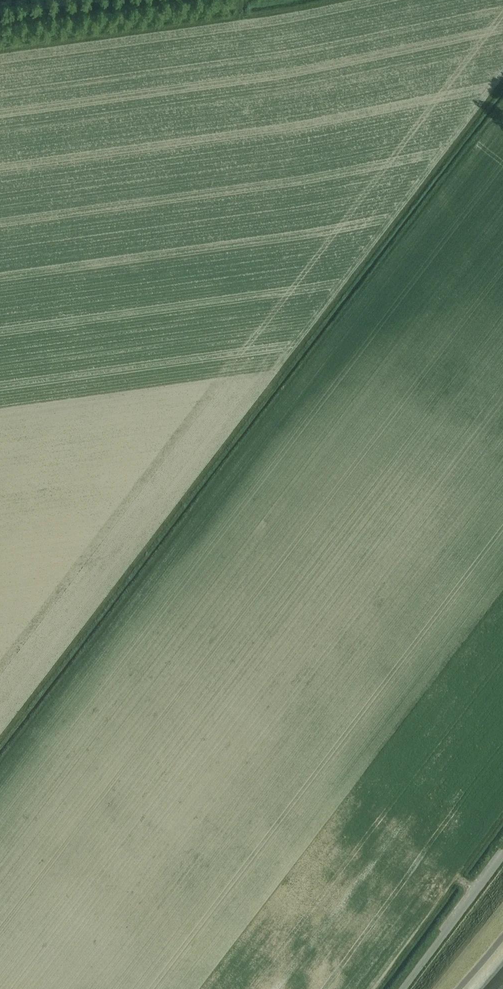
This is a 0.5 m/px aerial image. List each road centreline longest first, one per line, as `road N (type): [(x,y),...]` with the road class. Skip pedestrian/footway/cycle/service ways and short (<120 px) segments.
road 1 (unclassified): [(402,988),(502,858)]

